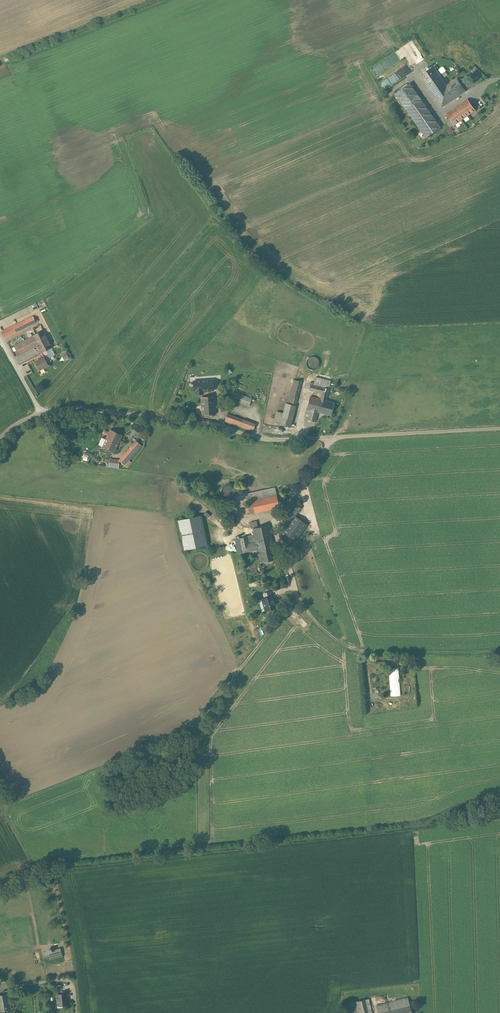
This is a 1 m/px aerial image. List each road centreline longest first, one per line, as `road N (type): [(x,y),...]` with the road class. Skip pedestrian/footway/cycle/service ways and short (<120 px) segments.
road 1 (unclassified): [(40,413),(80,407),(275,440),(499,430)]
road 2 (track): [(91,774),(196,726),(297,595)]
road 3 (track): [(474,652),(352,649),(297,595)]

